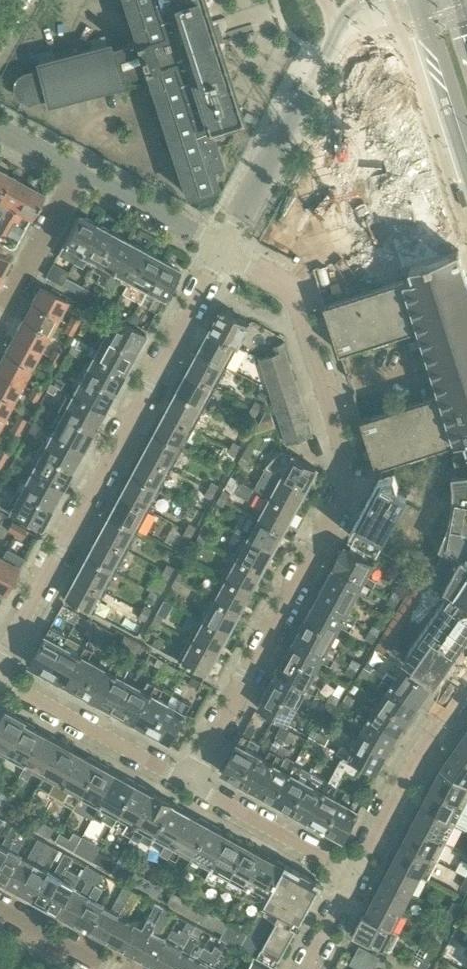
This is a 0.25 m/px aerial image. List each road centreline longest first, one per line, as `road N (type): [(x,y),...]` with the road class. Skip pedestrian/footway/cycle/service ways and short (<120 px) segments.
road 1 (residential): [(189,786),(350,491),(300,300),(223,258)]
road 2 (residential): [(0,665),(223,258)]
road 3 (residential): [(223,258),(338,32)]
road 4 (residential): [(353,875),(417,754),(466,681)]
road 5 (residential): [(0,683),(189,786)]
road 6 (residential): [(353,875),(189,786)]
road 7 (residential): [(84,181),(0,332)]
road 8 (residential): [(84,181),(223,258)]
road 9 (secondary): [(420,0),(466,150)]
road 10 (residential): [(107,968),(0,910)]

